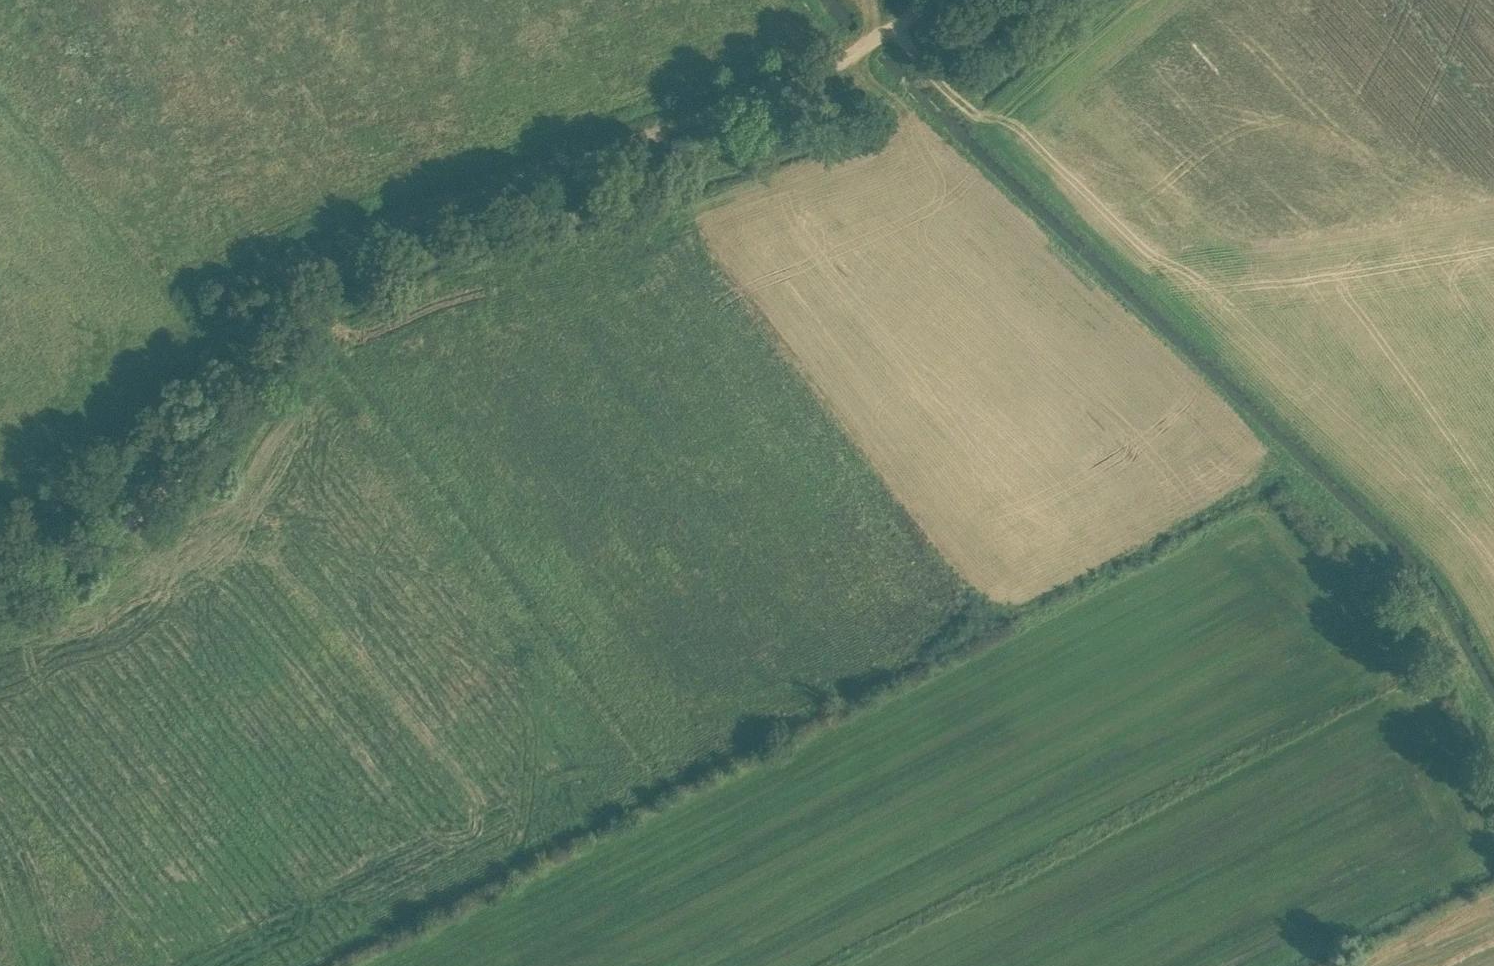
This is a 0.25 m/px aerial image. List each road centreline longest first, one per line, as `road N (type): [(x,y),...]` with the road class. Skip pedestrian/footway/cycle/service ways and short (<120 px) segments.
road 1 (track): [(943,0),(759,98),(453,203),(366,245),(156,499),(89,548),(0,590)]

